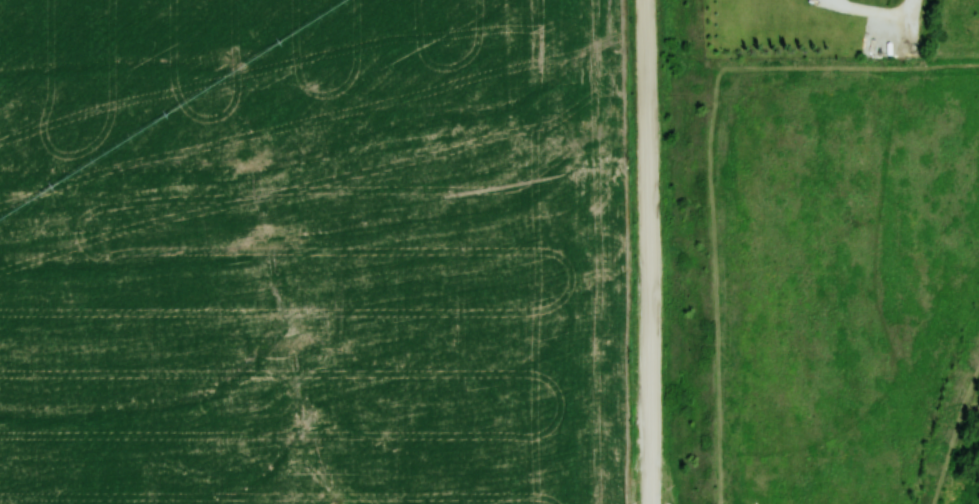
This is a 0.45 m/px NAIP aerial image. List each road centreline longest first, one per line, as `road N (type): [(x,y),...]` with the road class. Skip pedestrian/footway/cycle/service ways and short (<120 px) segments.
road 1 (residential): [(654,503),(648,0)]

